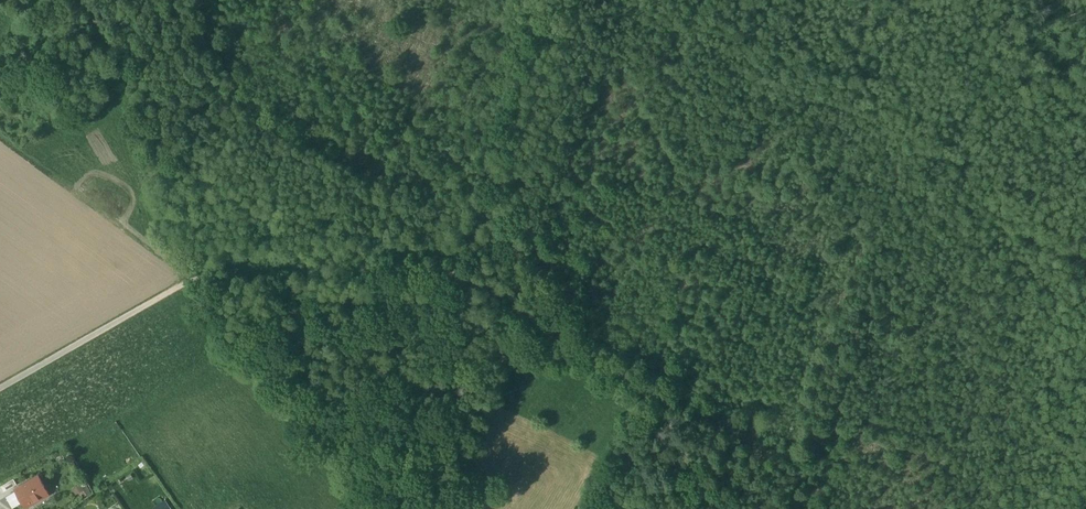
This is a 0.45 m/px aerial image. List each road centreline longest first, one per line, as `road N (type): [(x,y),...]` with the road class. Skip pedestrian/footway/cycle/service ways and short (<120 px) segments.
road 1 (track): [(89,0),(127,56),(152,184),(188,282)]

